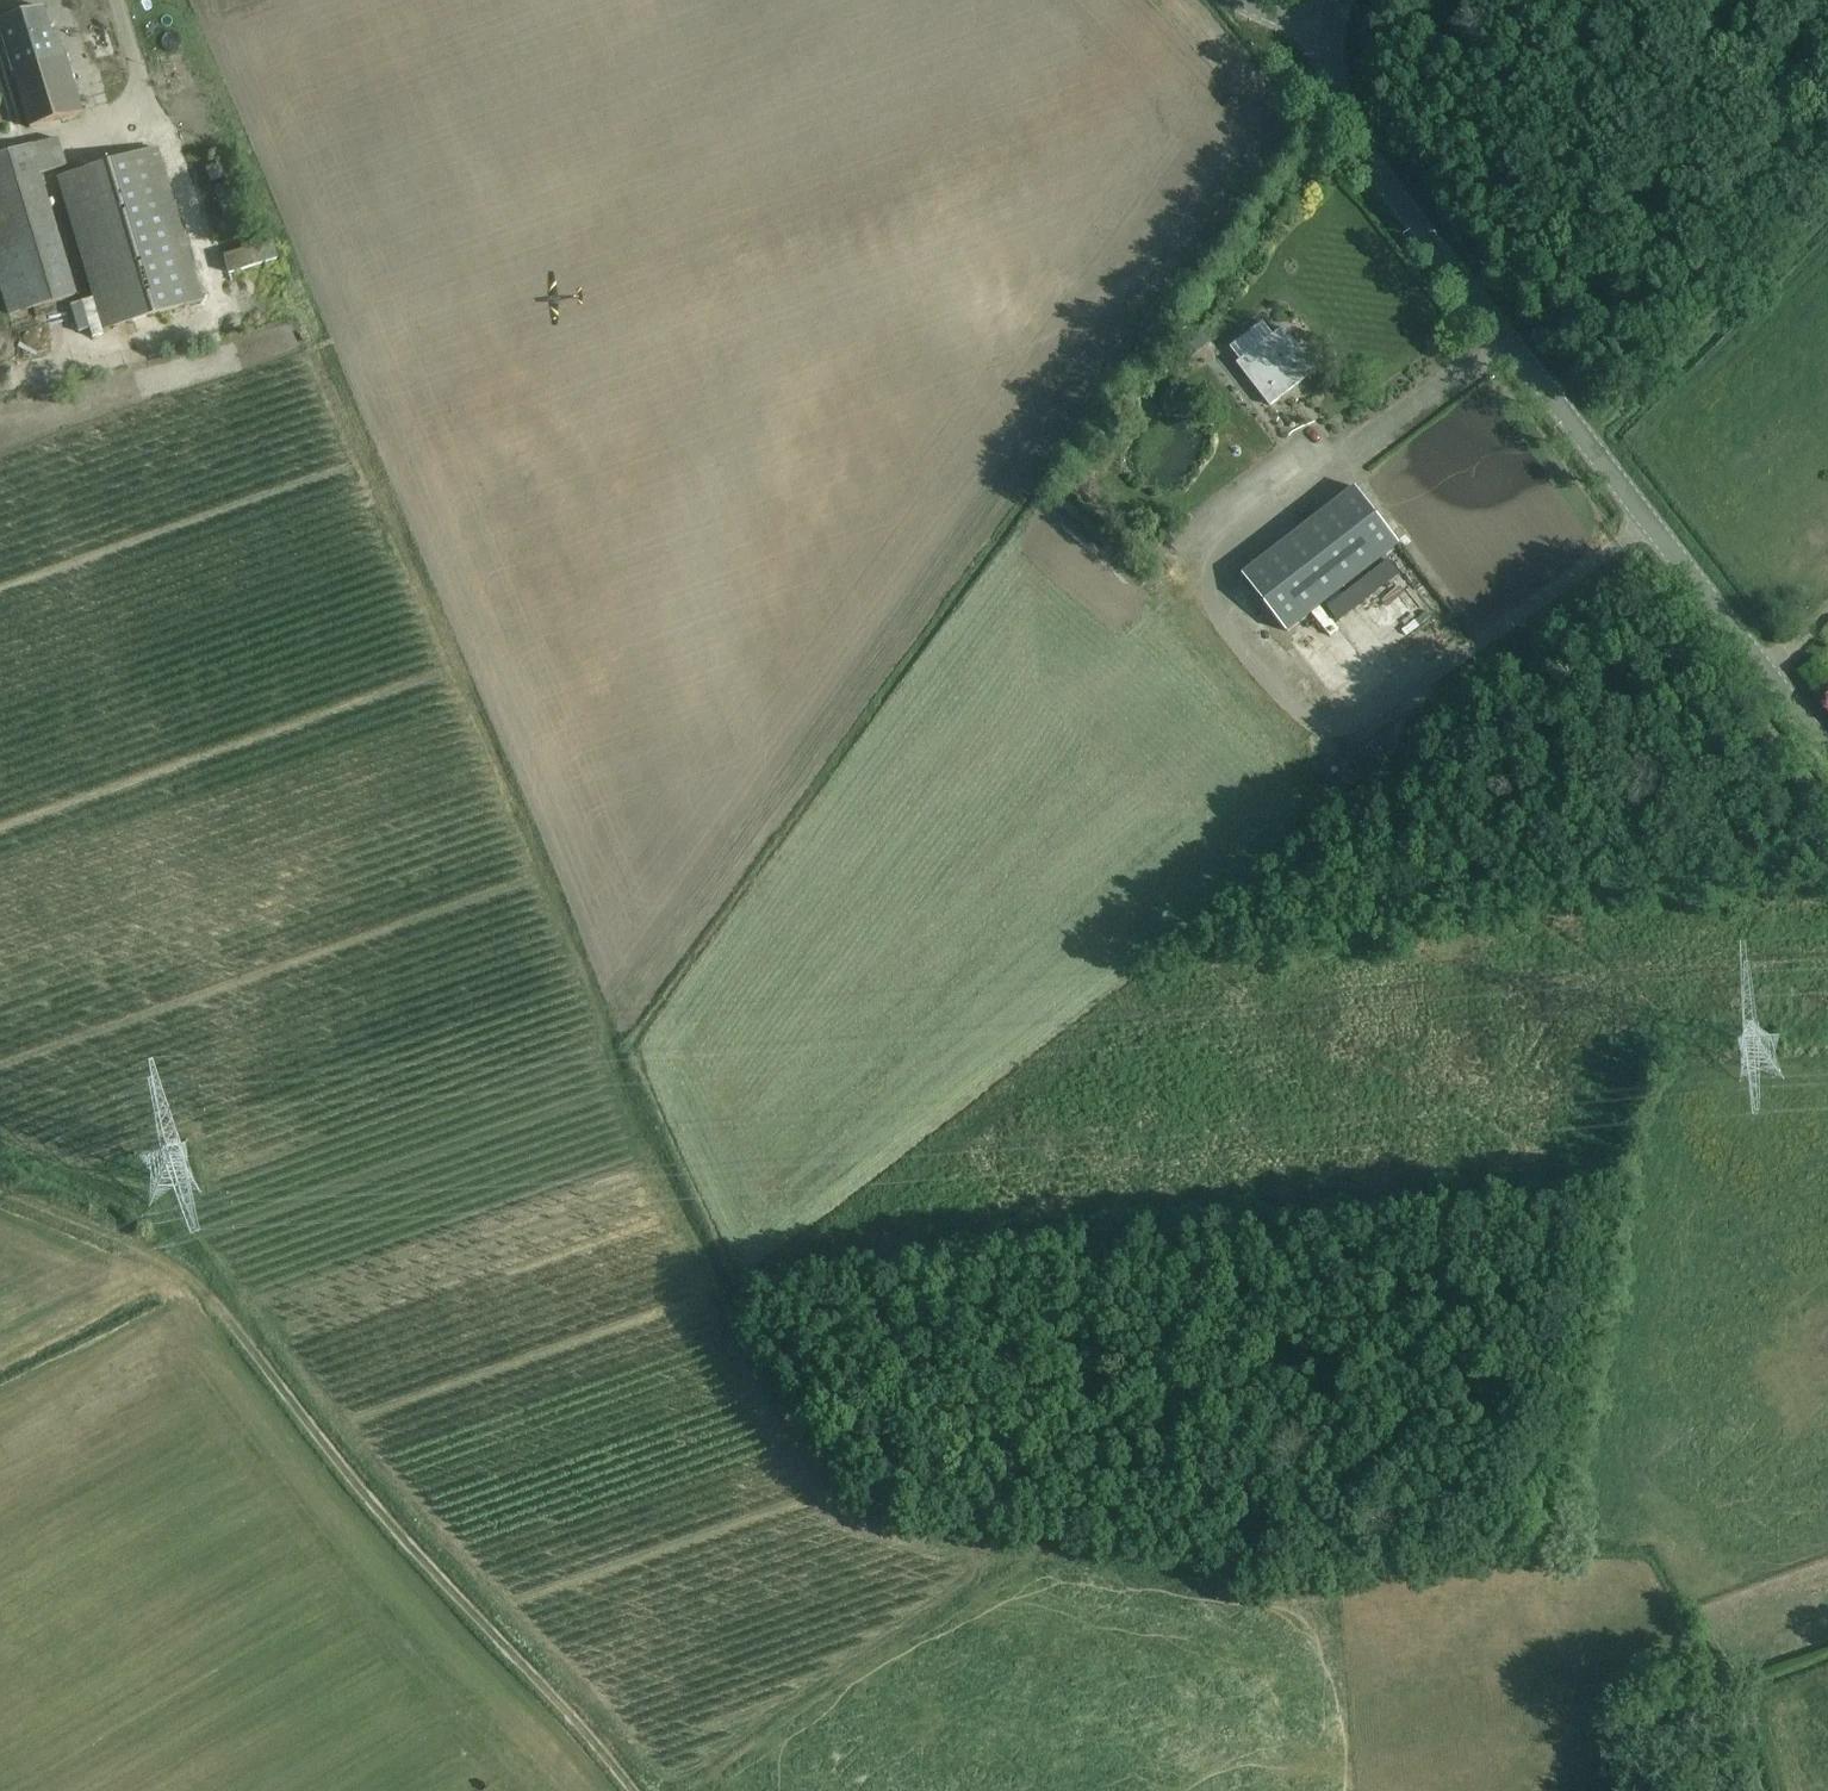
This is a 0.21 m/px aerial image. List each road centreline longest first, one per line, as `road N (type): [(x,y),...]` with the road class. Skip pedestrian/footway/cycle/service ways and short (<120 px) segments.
road 1 (track): [(633,1790),(386,1518),(205,1296),(128,1244),(0,1193)]
road 2 (tertiary): [(1827,752),(1350,131),(1331,33)]

